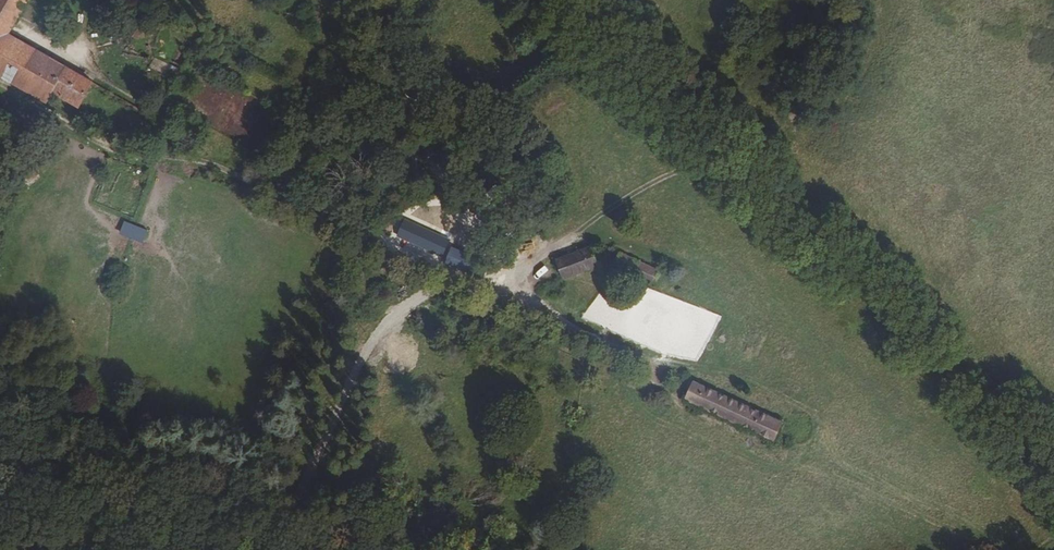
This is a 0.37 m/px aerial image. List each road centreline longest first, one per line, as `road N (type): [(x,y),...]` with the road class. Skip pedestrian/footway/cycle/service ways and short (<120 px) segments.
road 1 (track): [(571,0),(1053,517)]

